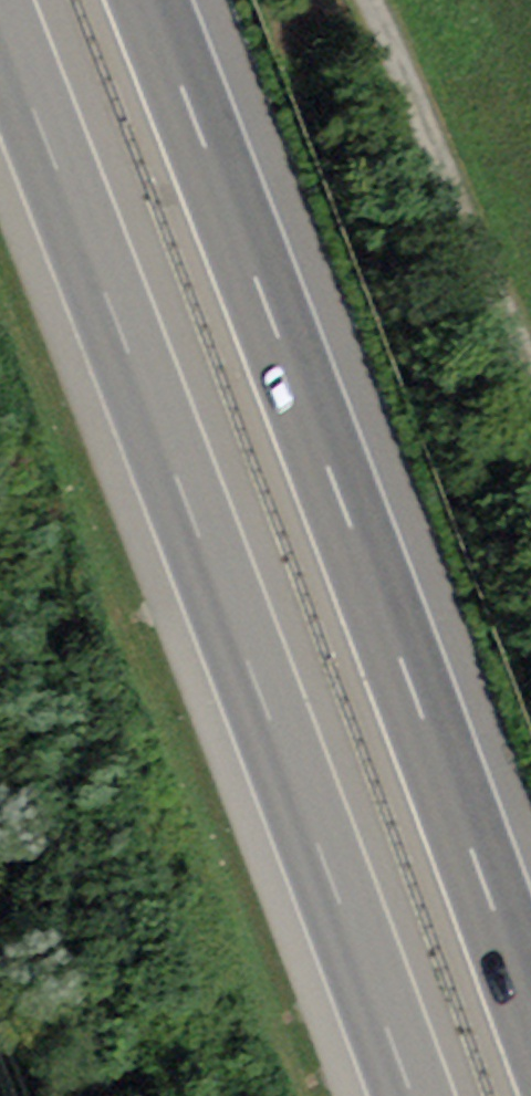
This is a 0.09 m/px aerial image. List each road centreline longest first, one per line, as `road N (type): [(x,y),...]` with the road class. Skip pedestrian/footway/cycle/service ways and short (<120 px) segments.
road 1 (motorway): [(0,24),(415,1095)]
road 2 (motorway): [(530,1011),(146,0)]

